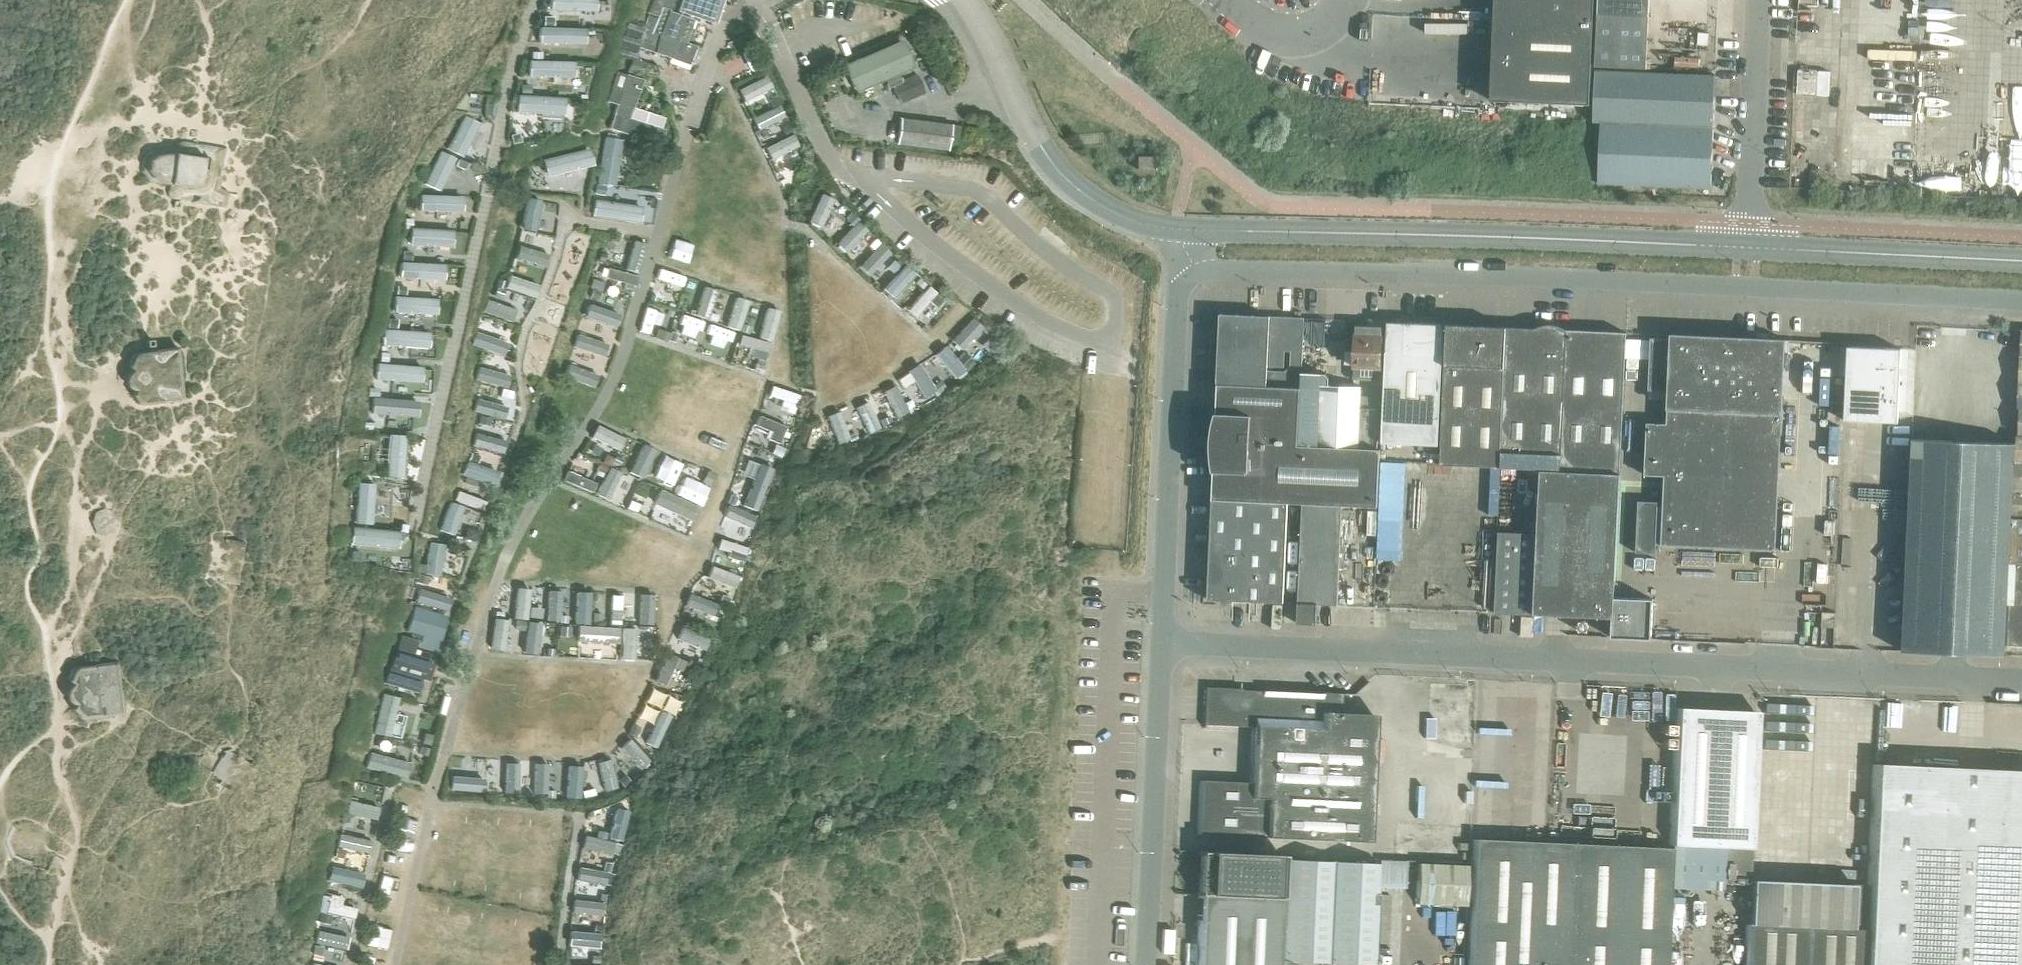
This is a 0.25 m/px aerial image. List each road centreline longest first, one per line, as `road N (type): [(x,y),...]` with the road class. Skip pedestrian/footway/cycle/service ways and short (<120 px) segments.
road 1 (unclassified): [(2021,678),(1162,644)]
road 2 (unclassified): [(1195,270),(2021,301)]
road 3 (tertiary): [(1753,246),(1179,229)]
road 4 (unclassified): [(1162,644),(1179,297),(1195,270)]
road 5 (tertiary): [(1179,229),(1118,215),(1074,188),(968,0)]
road 6 (unclassified): [(1162,644),(1147,964)]
road 7 (tertiary): [(2021,261),(1753,246)]
road 8 (unclassified): [(1753,246),(1763,0)]

